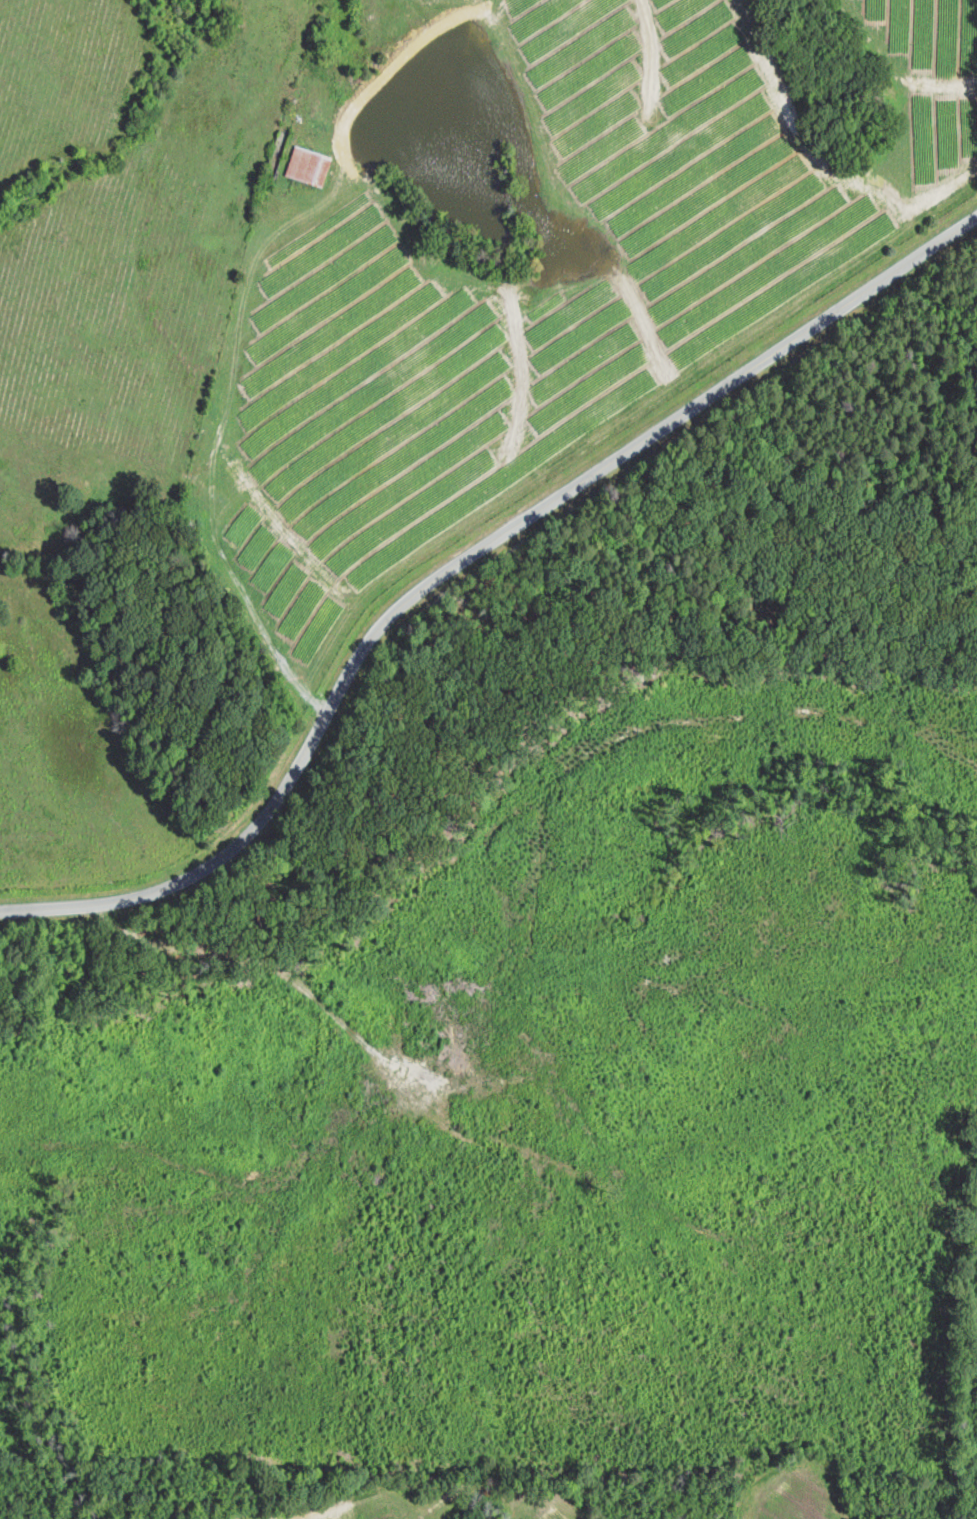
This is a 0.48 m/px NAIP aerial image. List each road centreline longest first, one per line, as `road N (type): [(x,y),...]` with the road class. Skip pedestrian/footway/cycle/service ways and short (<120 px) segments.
road 1 (residential): [(0,913),(109,908),(221,863),(276,805),(355,655),(388,612),(976,218)]

